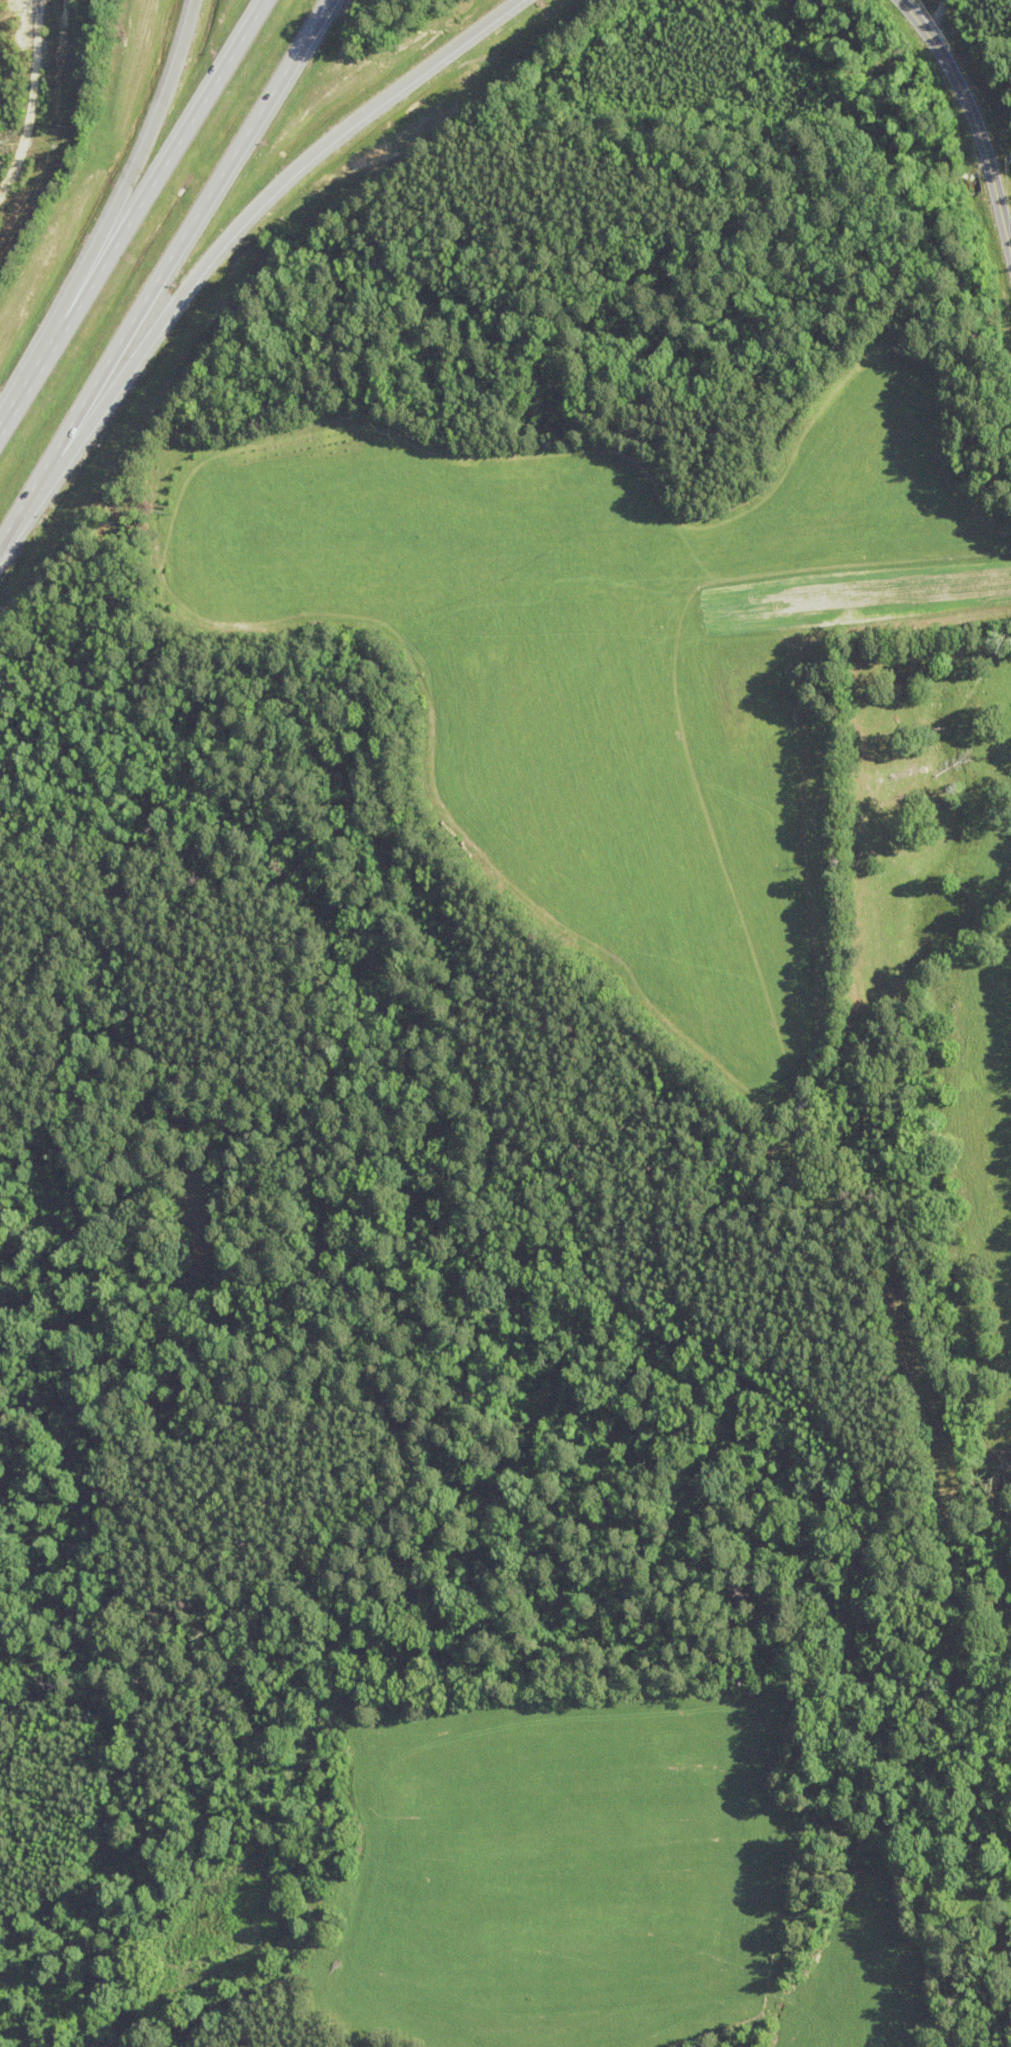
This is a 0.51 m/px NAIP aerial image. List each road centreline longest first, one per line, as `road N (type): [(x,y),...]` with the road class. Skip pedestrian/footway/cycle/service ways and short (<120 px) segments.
road 1 (motorway): [(36,482),(263,199),(351,121),(516,0)]
road 2 (motorway): [(36,482),(328,0)]
road 3 (motorway): [(267,0),(0,435)]
road 4 (motorway): [(194,0),(149,136),(52,351)]
road 5 (tertiary): [(1010,245),(964,91),(901,0)]

